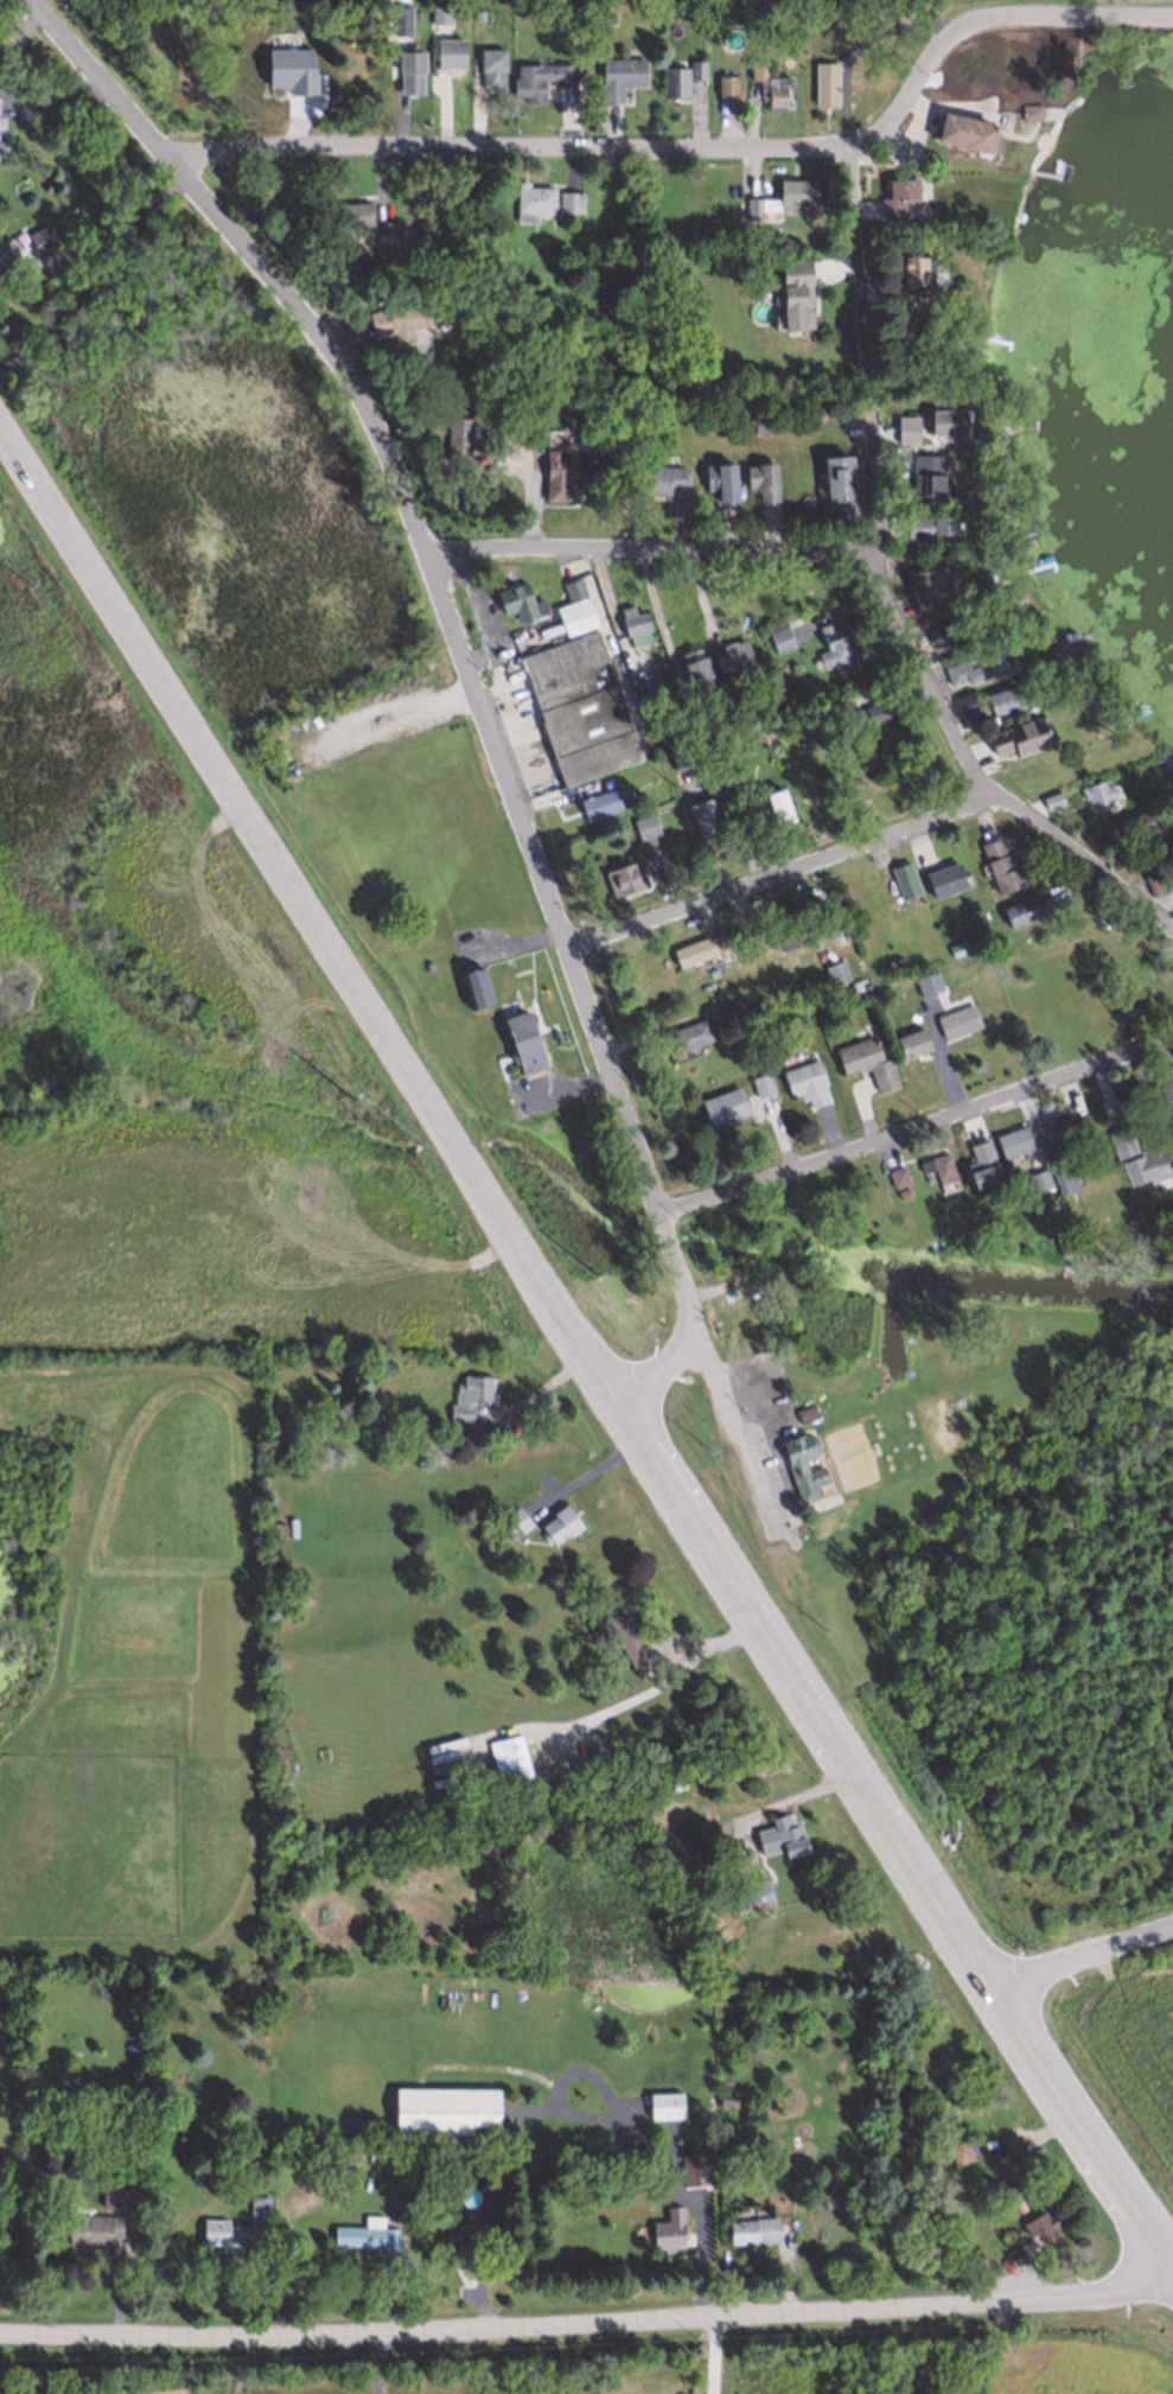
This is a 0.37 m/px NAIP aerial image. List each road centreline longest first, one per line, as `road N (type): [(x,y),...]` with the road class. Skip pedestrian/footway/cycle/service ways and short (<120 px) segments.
road 1 (primary): [(0,413),(982,1982),(1172,2266)]
road 2 (residential): [(30,0),(329,340),(381,429),(669,1210),(737,1431),(734,1472),(690,1505)]
road 3 (tertiary): [(0,2333),(427,2336),(1172,2293)]
road 4 (residential): [(177,161),(230,152),(856,148),(886,134),(956,26),(1002,14),(1172,18)]
road 5 (residential): [(1172,924),(1052,833),(990,801),(971,771),(907,647),(876,558),(869,418)]
road 6 (residential): [(669,1210),(1172,1036)]
road 7 (residential): [(566,948),(990,801)]
road 8 (residential): [(428,548),(876,558)]
road 9 (residential): [(865,367),(856,148)]
road 10 (residential): [(982,1982),(1172,1924)]

